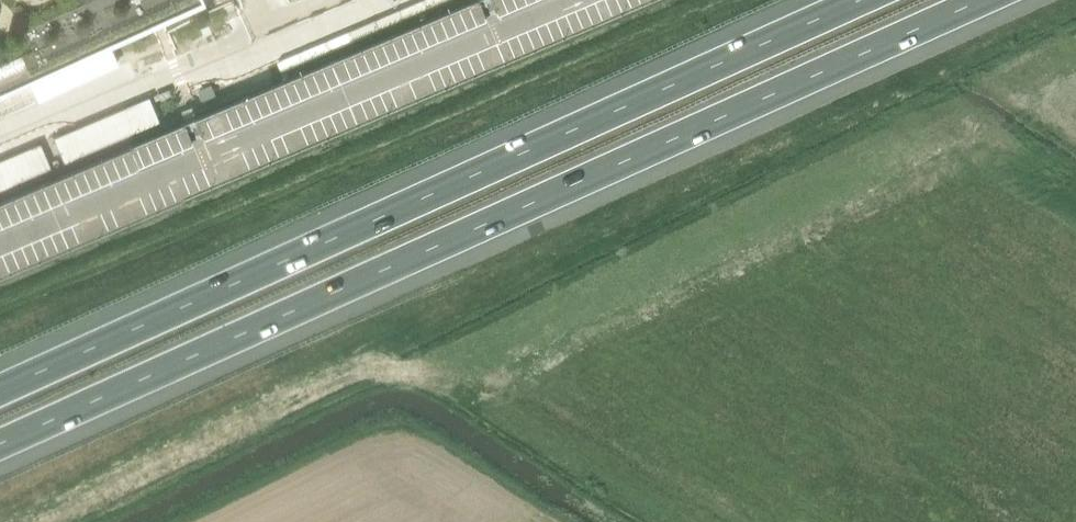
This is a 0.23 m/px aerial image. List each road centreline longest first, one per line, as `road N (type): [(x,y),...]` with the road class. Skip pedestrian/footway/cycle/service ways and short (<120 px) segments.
road 1 (motorway): [(0,445),(990,0)]
road 2 (motorway): [(861,0),(0,390)]

